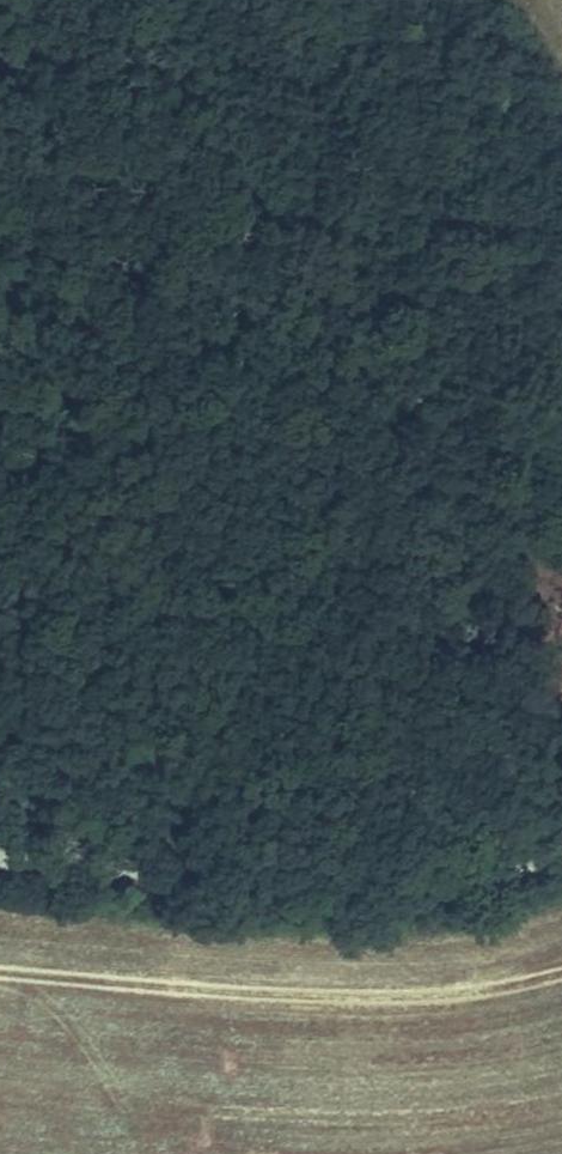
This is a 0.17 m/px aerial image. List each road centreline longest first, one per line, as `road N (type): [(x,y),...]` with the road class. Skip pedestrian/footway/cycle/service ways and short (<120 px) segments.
road 1 (track): [(0,853),(218,870),(433,869),(515,865),(561,848)]

